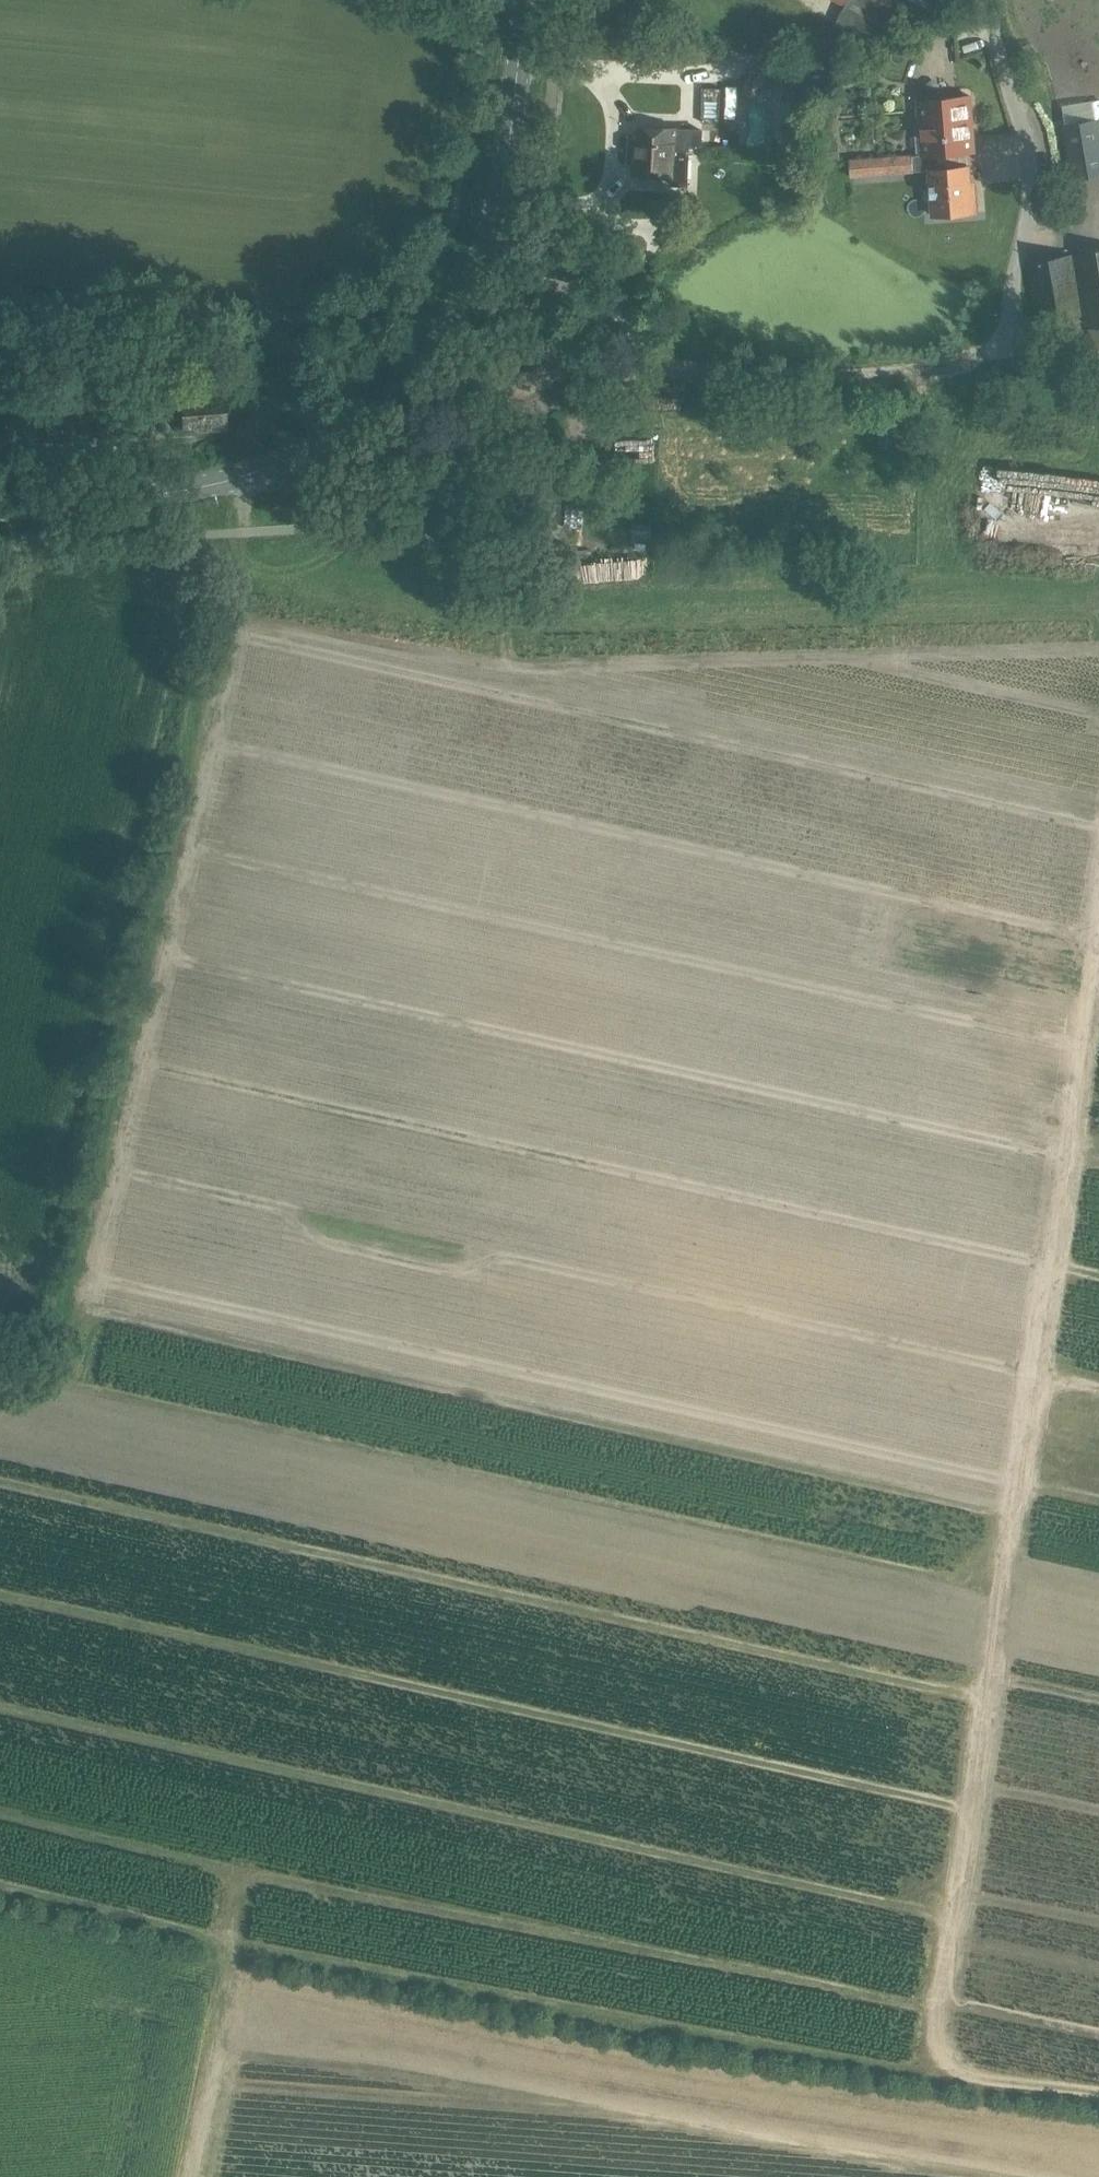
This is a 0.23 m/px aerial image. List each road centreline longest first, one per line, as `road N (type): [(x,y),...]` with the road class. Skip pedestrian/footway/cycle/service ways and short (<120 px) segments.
road 1 (secondary): [(0,508),(173,493),(252,473),(323,442),(373,408),(425,356),(483,263),(513,126),(526,0)]
road 2 (track): [(81,1291),(207,694),(236,657),(250,534)]
road 3 (track): [(1027,334),(936,369),(657,369),(599,381),(558,396),(472,448)]
road 4 (unclassified): [(1098,394),(1048,359),(1027,334),(1013,299),(1030,195),(991,0)]

